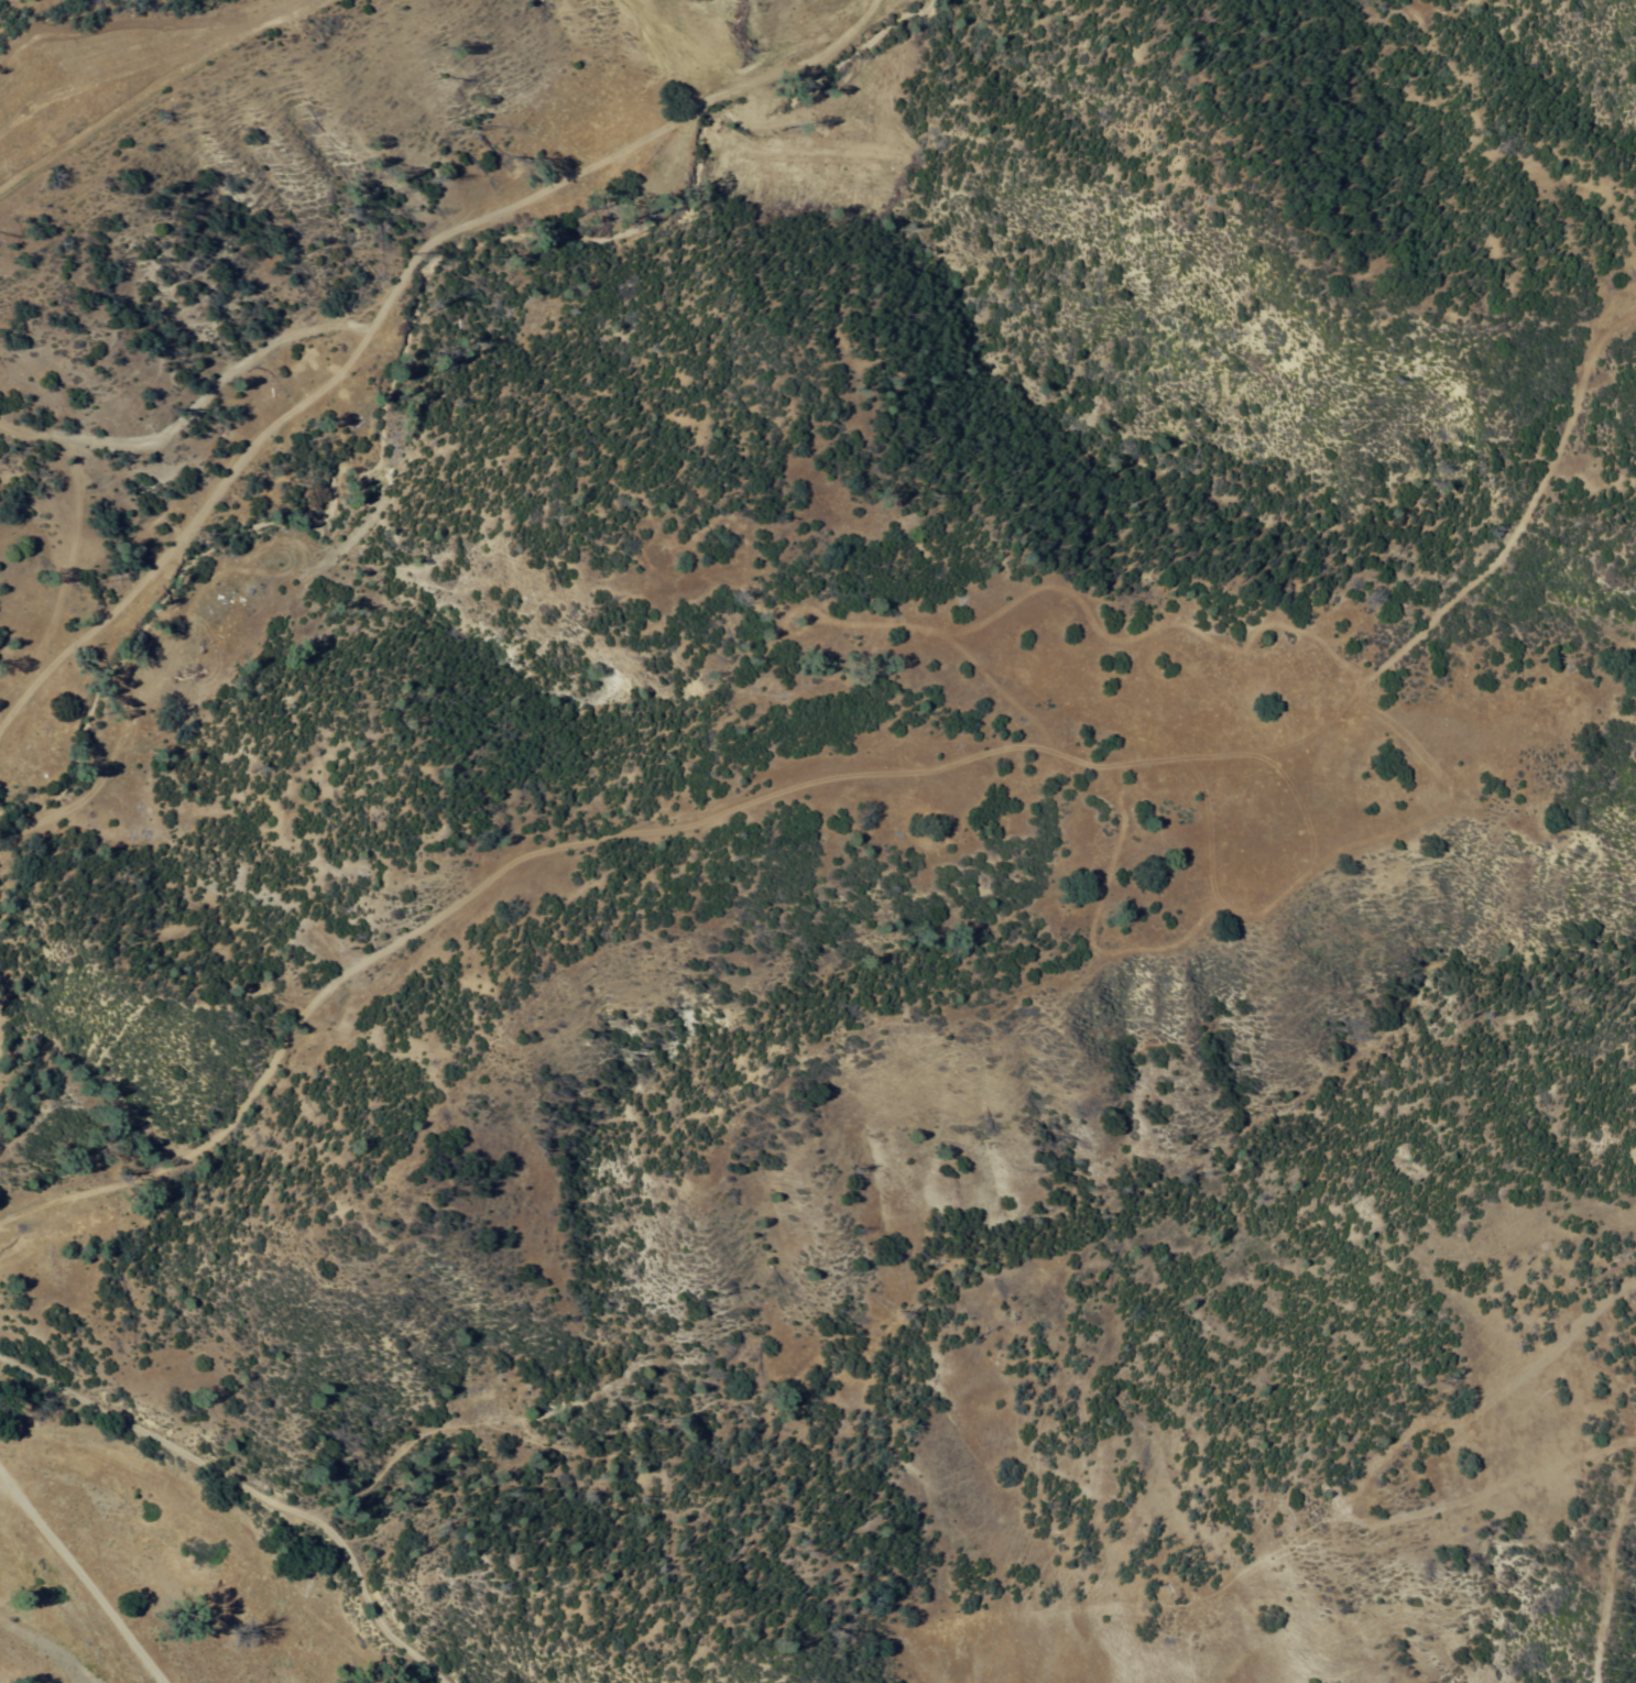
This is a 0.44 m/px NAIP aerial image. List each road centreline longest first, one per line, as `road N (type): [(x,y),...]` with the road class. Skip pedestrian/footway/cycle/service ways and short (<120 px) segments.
road 1 (track): [(441,1682),(378,1624),(319,1524),(0,1359)]

